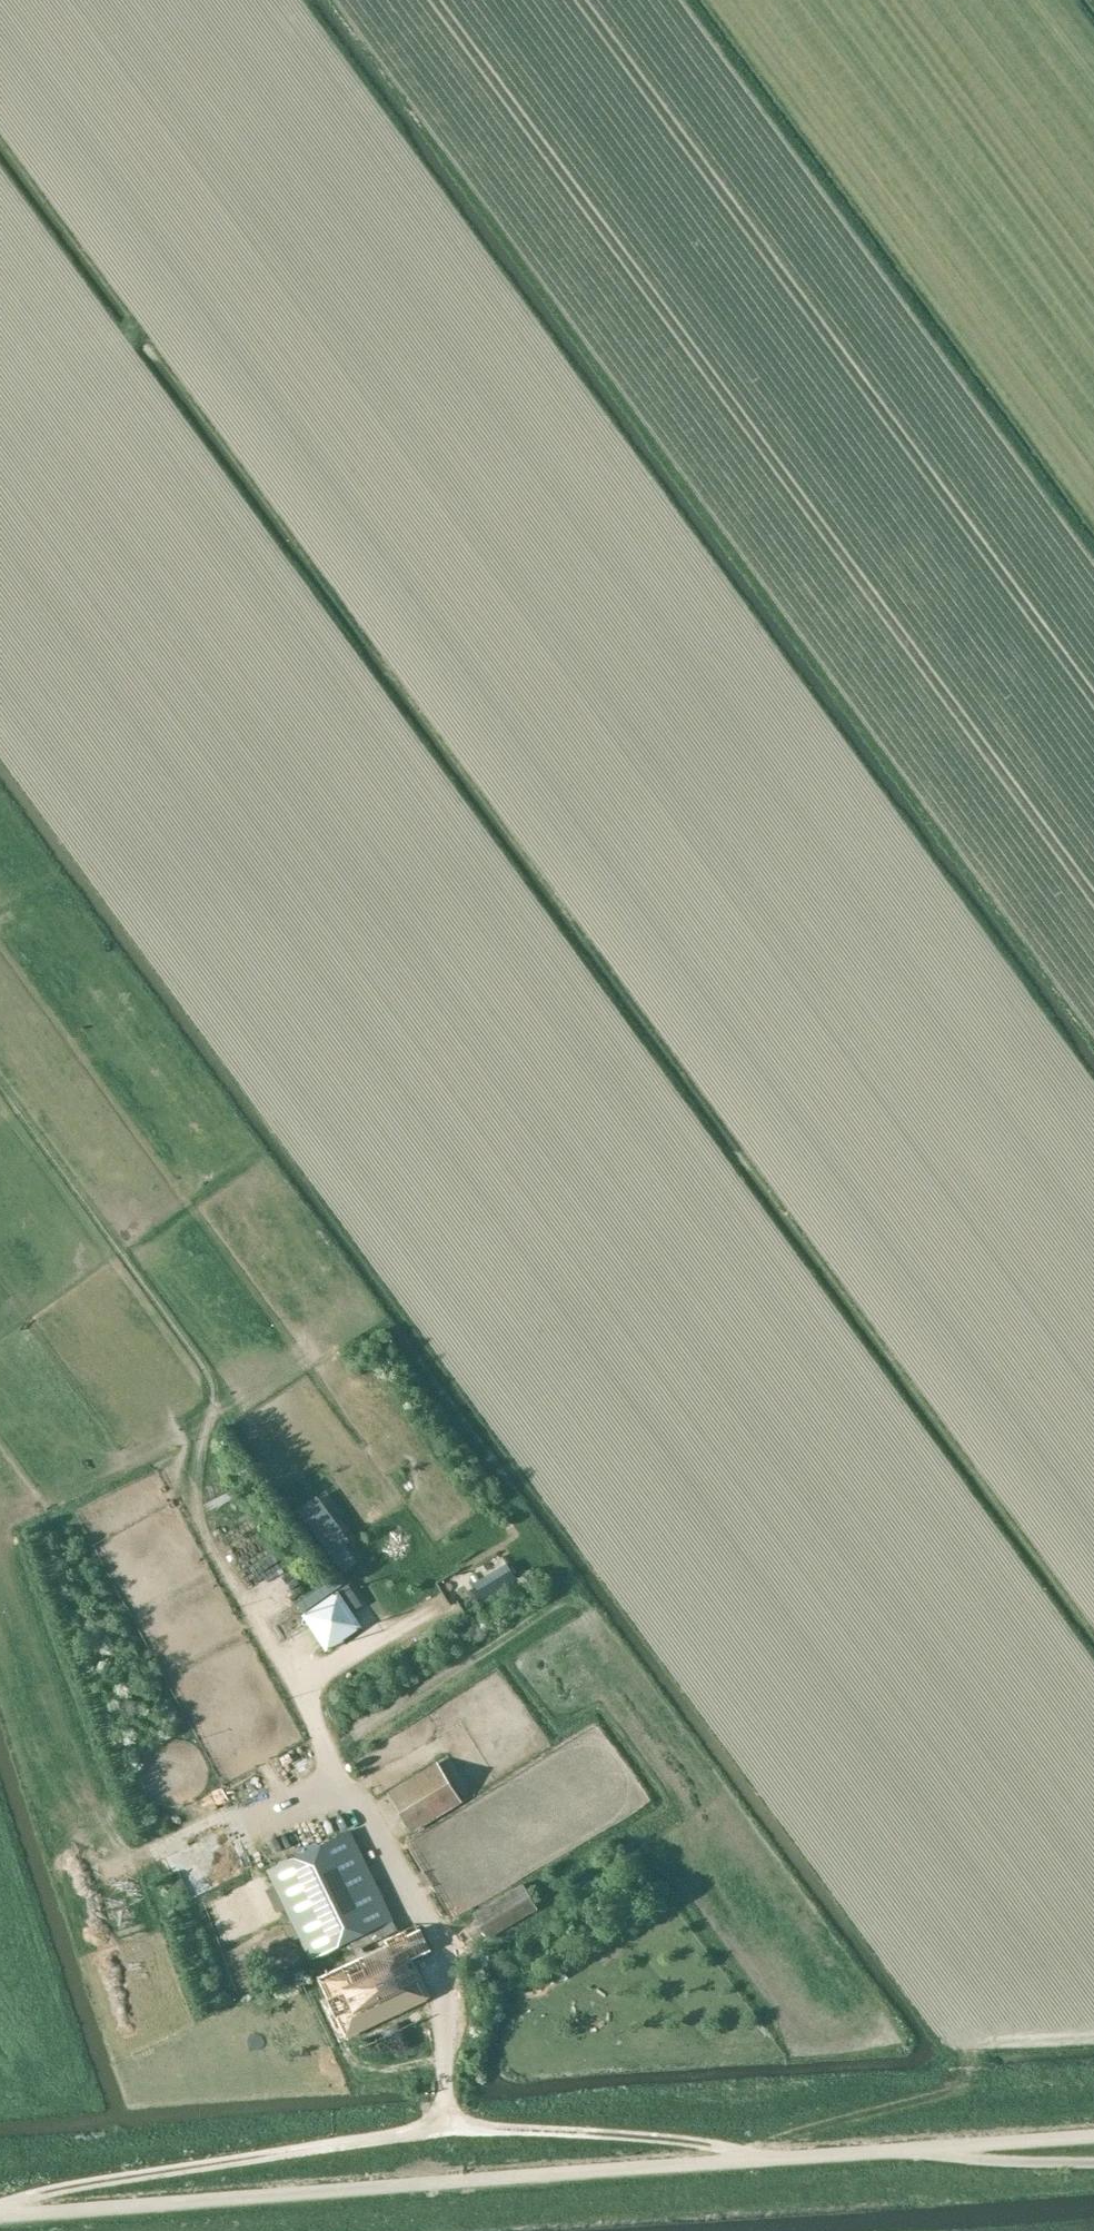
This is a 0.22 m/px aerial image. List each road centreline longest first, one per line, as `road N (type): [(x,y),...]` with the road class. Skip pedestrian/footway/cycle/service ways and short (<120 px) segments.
road 1 (unclassified): [(1093,2134),(0,2210)]

